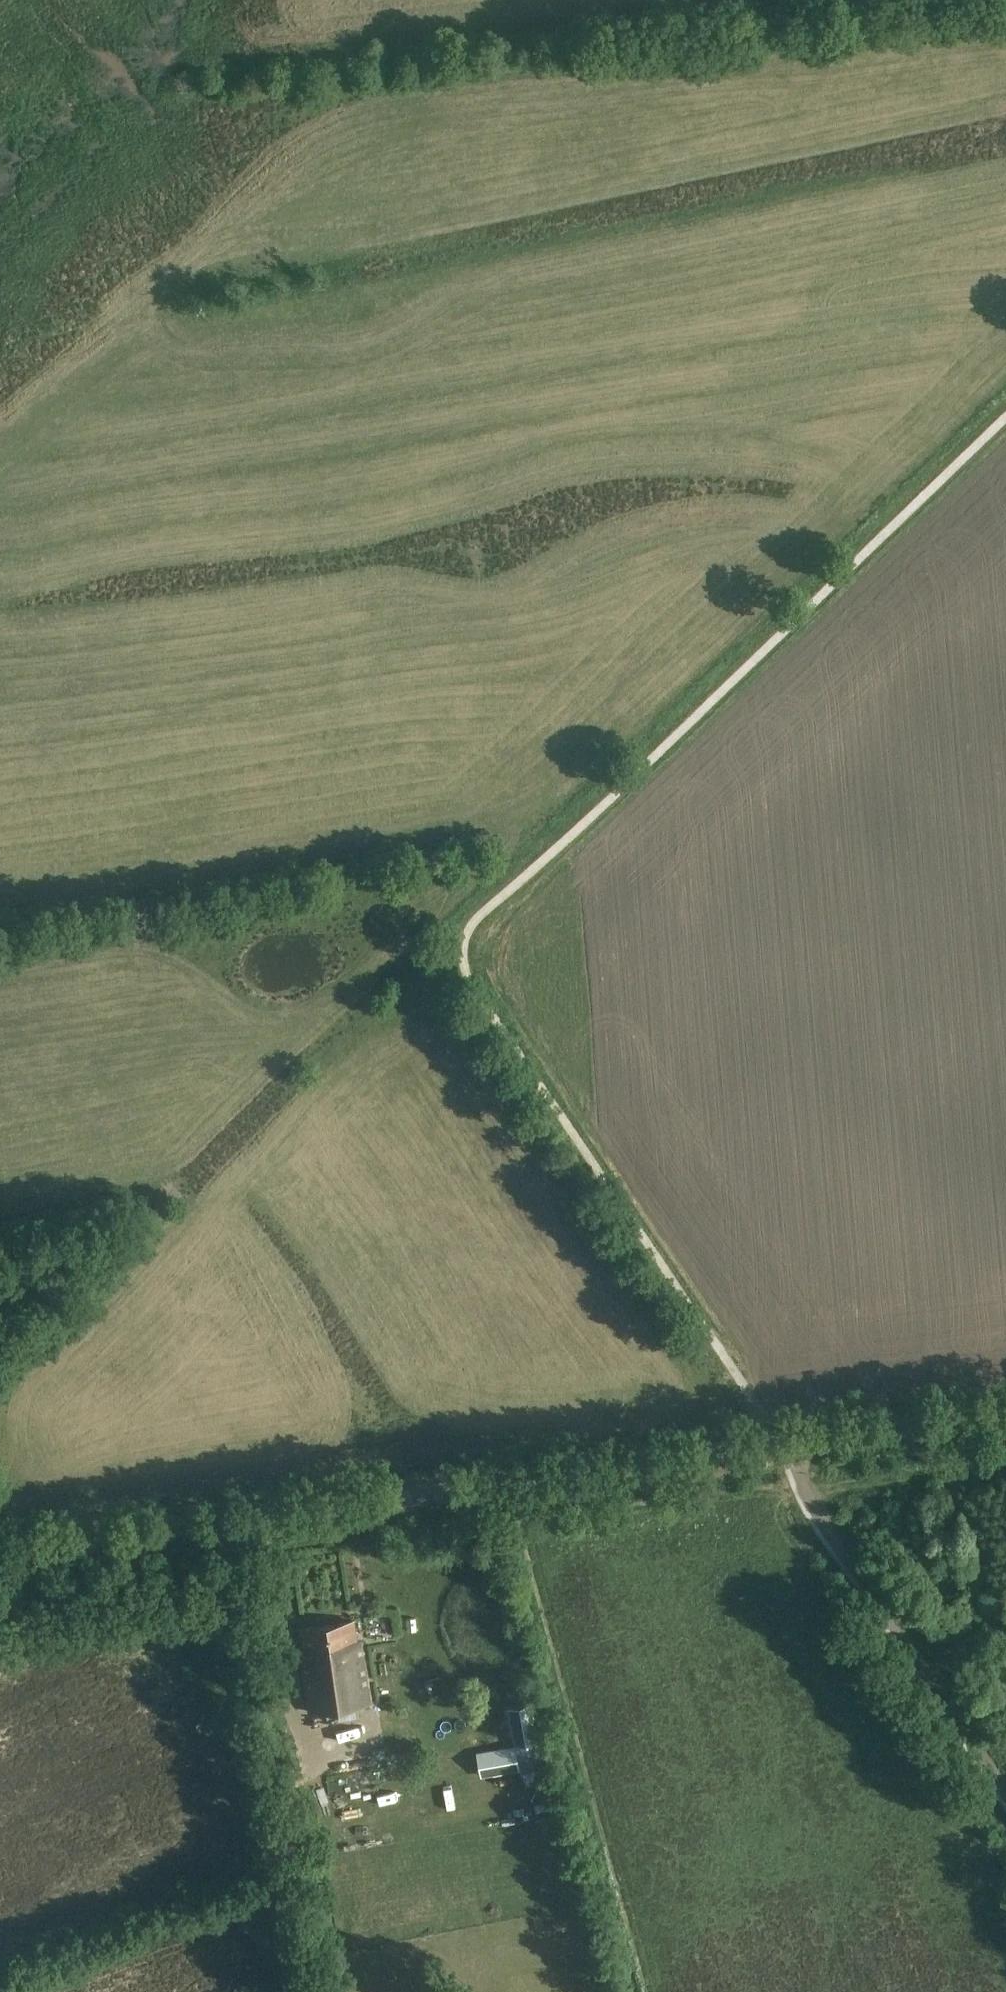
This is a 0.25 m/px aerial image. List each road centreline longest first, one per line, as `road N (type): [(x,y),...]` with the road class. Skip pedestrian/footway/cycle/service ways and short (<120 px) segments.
road 1 (unclassified): [(0,1564),(1005,1415)]
road 2 (track): [(1005,1790),(781,1447)]

